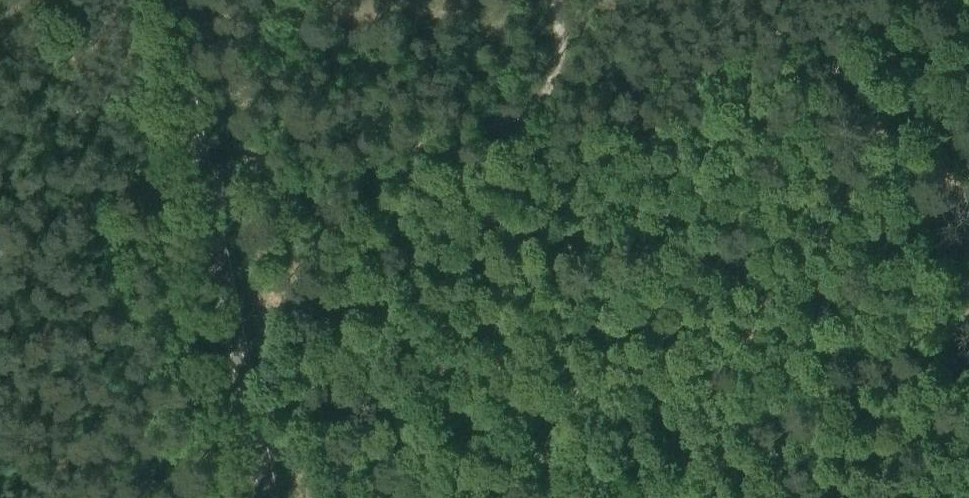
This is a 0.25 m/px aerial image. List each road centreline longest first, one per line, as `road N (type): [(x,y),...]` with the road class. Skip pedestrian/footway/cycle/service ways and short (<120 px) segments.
road 1 (track): [(207,206),(912,0)]
road 2 (secondary): [(266,497),(165,0)]
road 3 (track): [(550,497),(668,445),(968,346)]
road 4 (track): [(933,0),(949,245),(968,295)]

